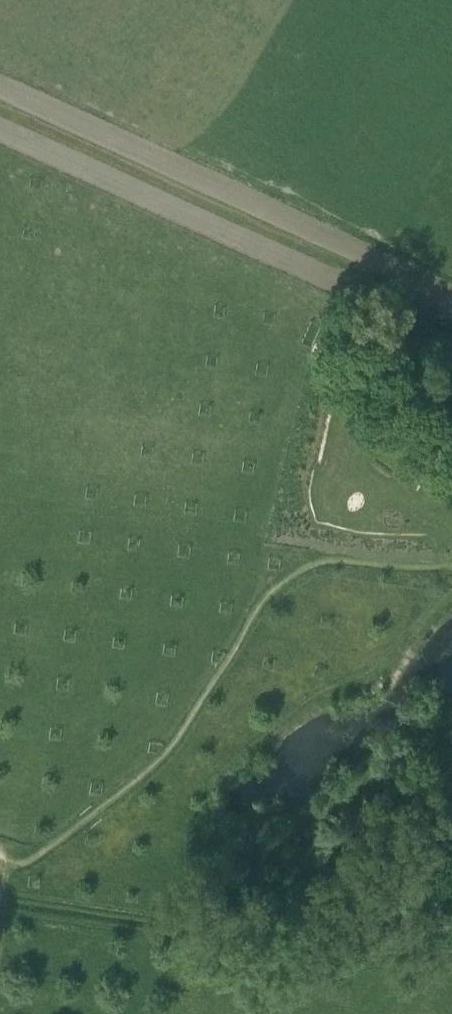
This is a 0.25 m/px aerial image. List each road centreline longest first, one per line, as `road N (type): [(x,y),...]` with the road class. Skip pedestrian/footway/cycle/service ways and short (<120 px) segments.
road 1 (track): [(451,319),(0,99)]
road 2 (track): [(451,569),(312,565)]

